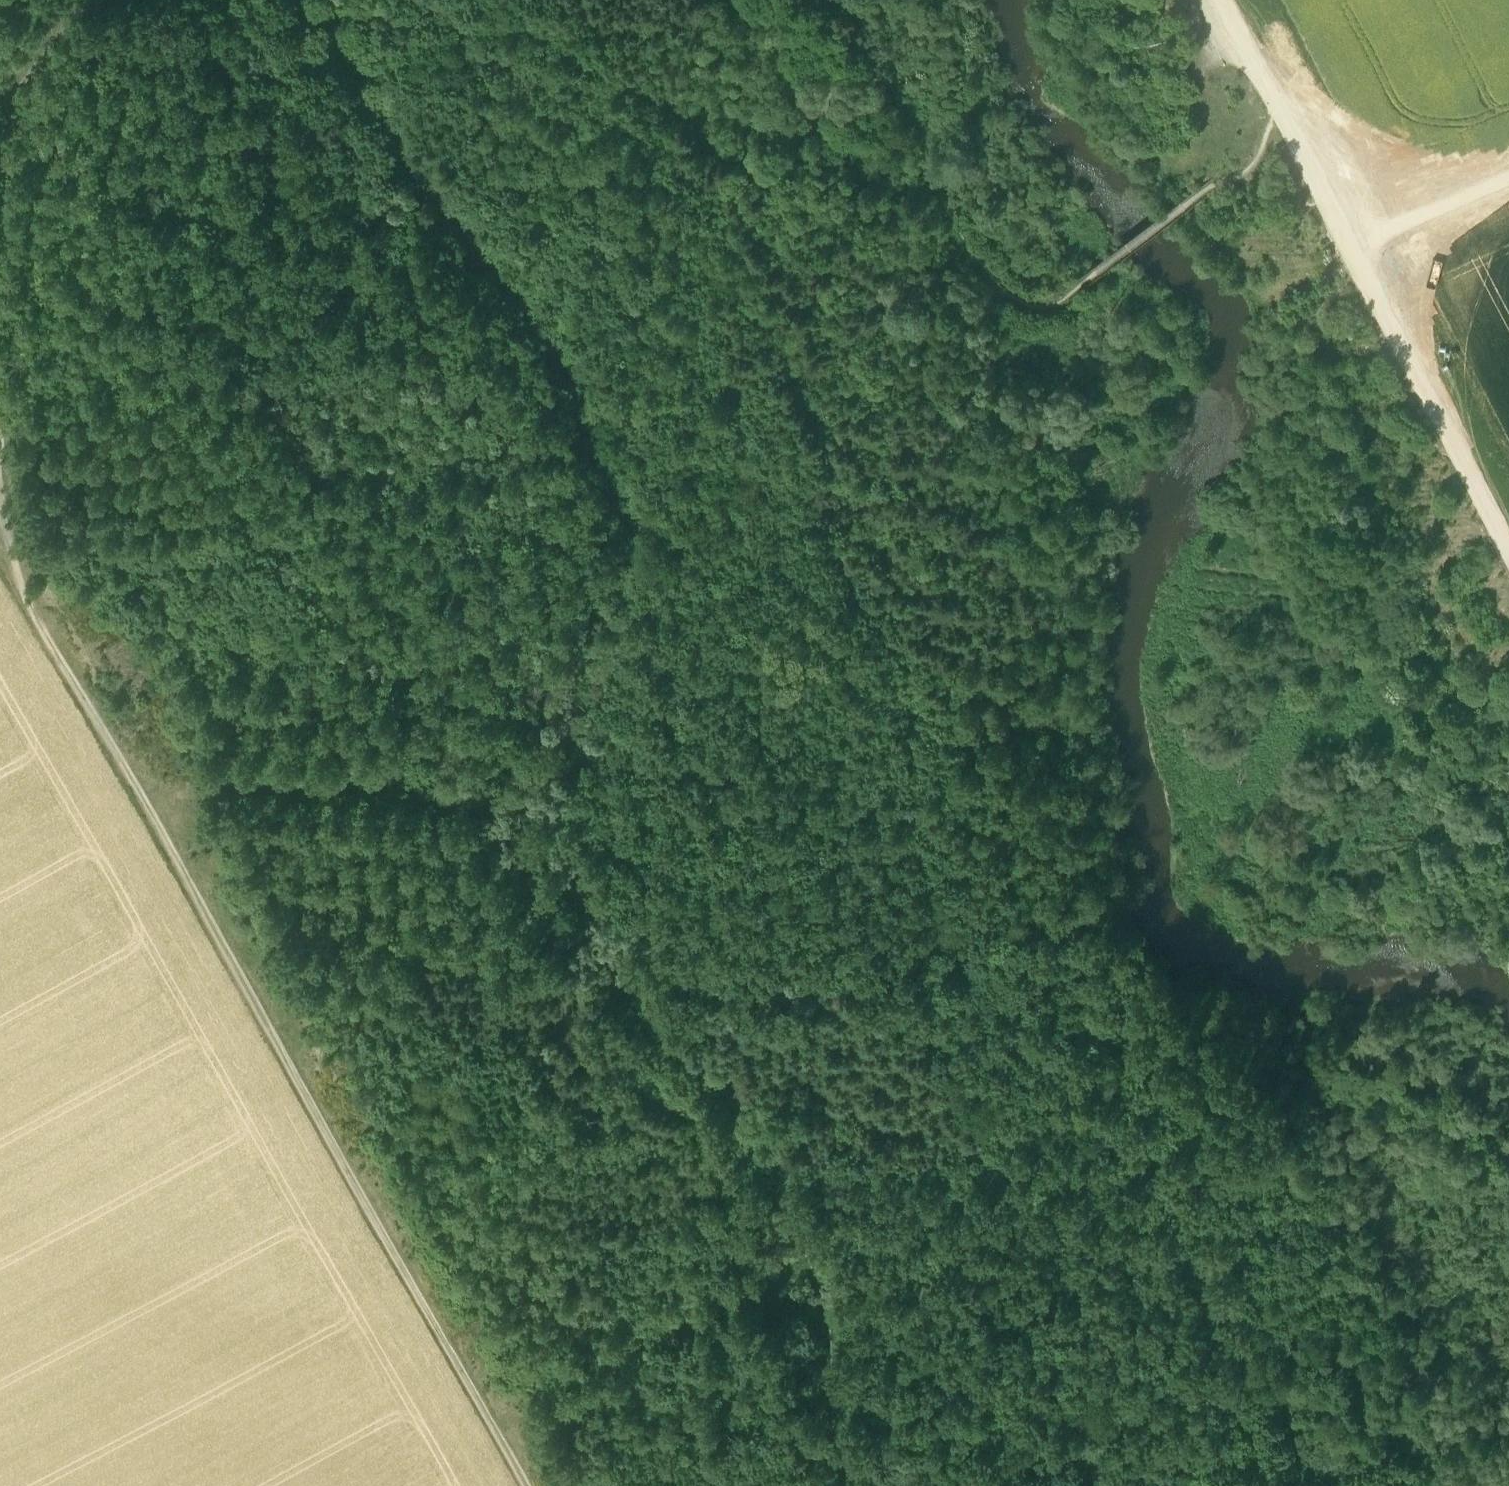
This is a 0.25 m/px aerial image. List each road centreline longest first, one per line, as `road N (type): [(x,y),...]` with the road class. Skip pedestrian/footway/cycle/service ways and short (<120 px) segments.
road 1 (track): [(0,483),(45,587),(179,814),(545,1485)]
road 2 (track): [(1508,536),(1276,96)]
road 3 (track): [(1351,238),(1508,165)]

